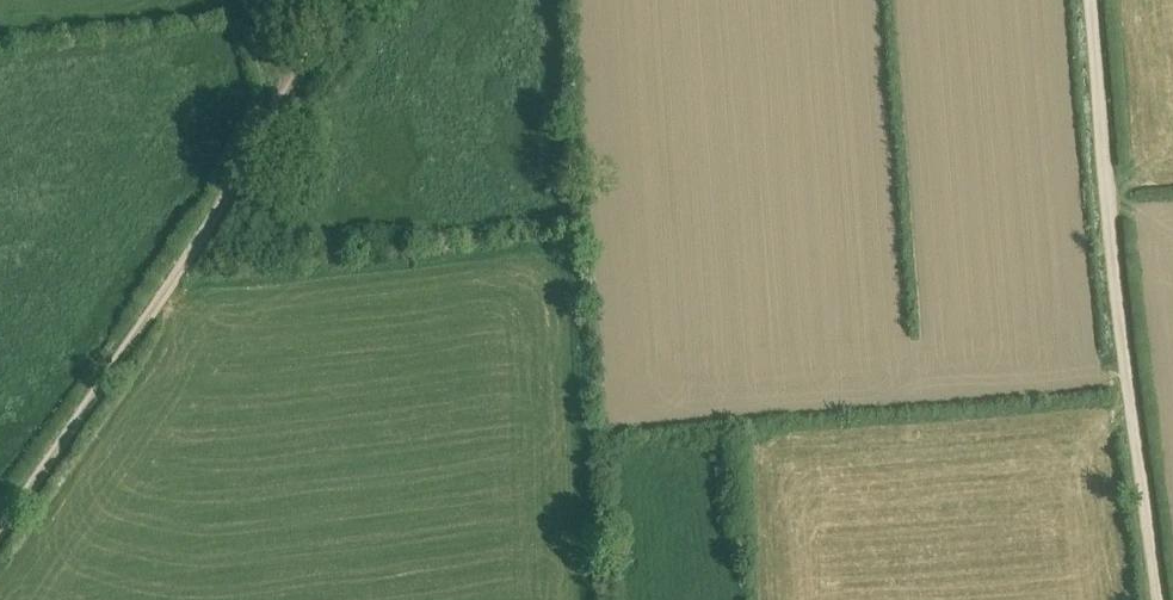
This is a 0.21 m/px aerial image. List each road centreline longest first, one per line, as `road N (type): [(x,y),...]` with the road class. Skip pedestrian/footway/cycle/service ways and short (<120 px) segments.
road 1 (track): [(0,529),(219,207),(343,0)]
road 2 (track): [(1093,0),(1158,599)]

